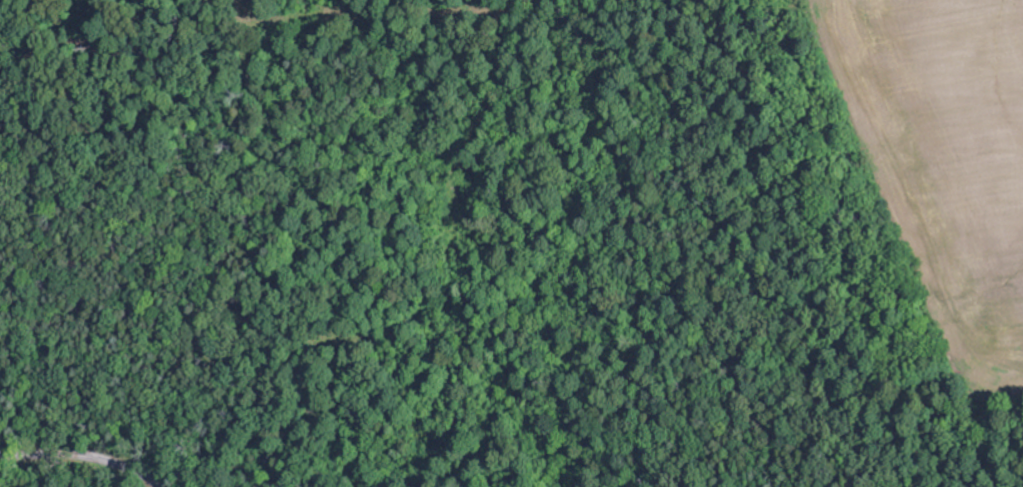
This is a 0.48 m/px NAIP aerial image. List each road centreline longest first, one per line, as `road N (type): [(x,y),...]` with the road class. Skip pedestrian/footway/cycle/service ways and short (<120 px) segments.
road 1 (residential): [(0,448),(116,467),(156,486)]

